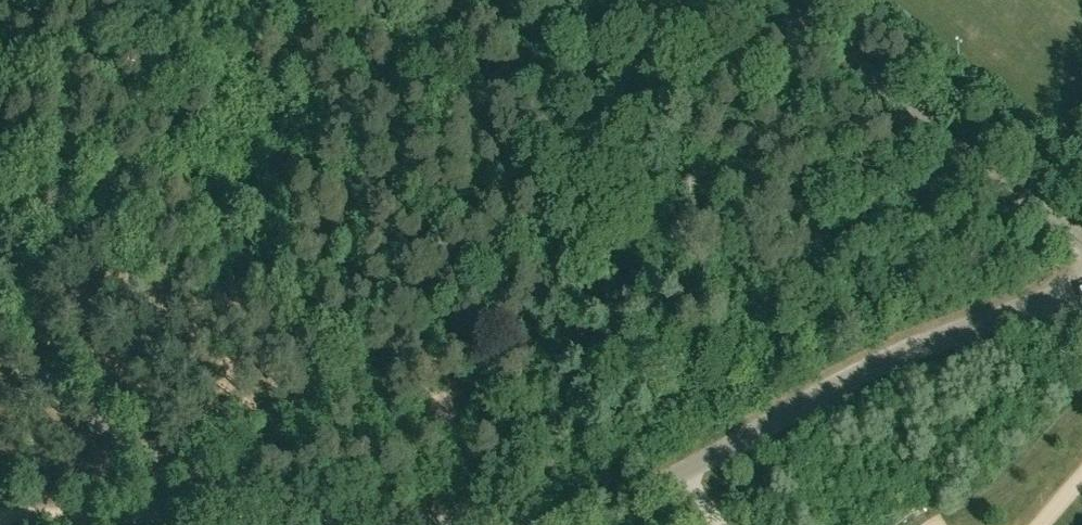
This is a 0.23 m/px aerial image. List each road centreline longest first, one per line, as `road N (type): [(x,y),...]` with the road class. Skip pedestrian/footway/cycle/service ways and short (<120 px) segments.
road 1 (unclassified): [(452,524),(541,521),(646,489),(871,369),(1081,284)]
road 2 (unclassified): [(0,345),(98,428),(240,512),(419,524)]
road 3 (unclassified): [(1081,243),(964,153),(789,0)]
road 4 (track): [(0,518),(198,514)]

